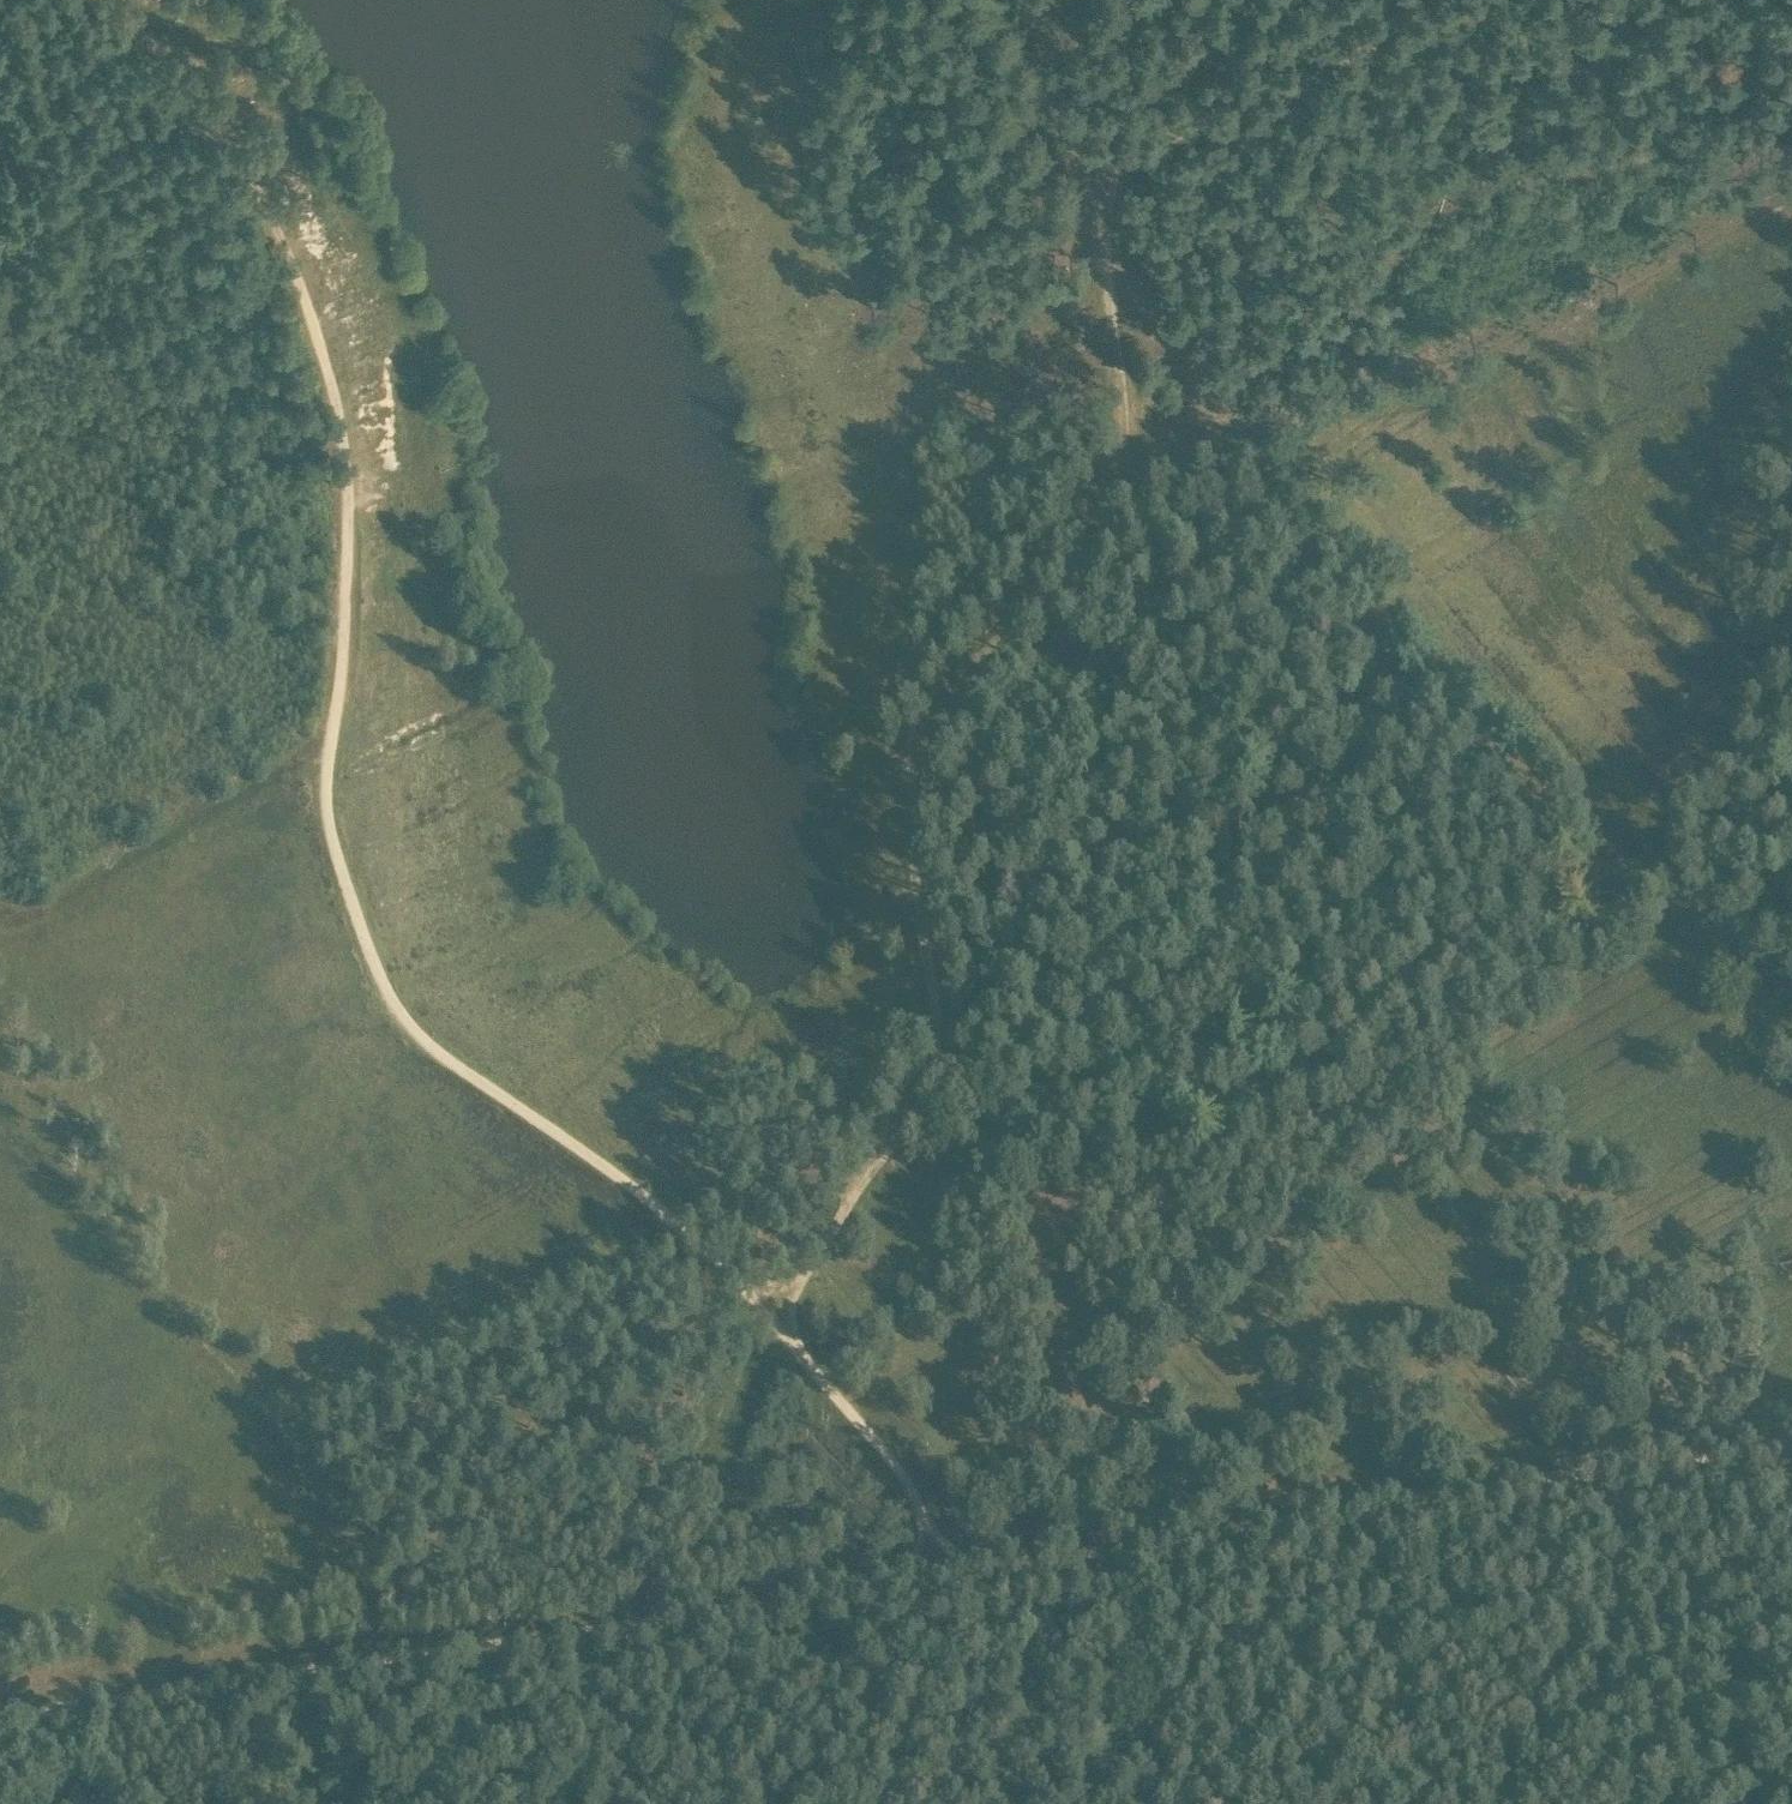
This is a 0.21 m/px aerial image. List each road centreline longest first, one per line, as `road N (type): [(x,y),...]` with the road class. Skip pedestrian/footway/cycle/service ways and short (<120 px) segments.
road 1 (track): [(794,1345),(725,1260),(430,1049),(383,983),(333,845),(330,793),(351,539),(344,415),(317,311),(272,196),(231,118),(135,0)]
road 2 (track): [(1093,182),(1119,363),(1123,455),(1099,516),(1000,648),(919,794),(916,891),(935,1064),(914,1116),(794,1298),(794,1345)]
road 3 (track): [(0,1735),(561,1651),(938,1573)]
road 4 (track): [(938,1573),(1791,1440)]
road 5 (track): [(1093,182),(1426,30),(1471,0)]
road 6 (track): [(938,1573),(912,1493),(794,1345)]
road 7 (track): [(1021,0),(1093,182)]

